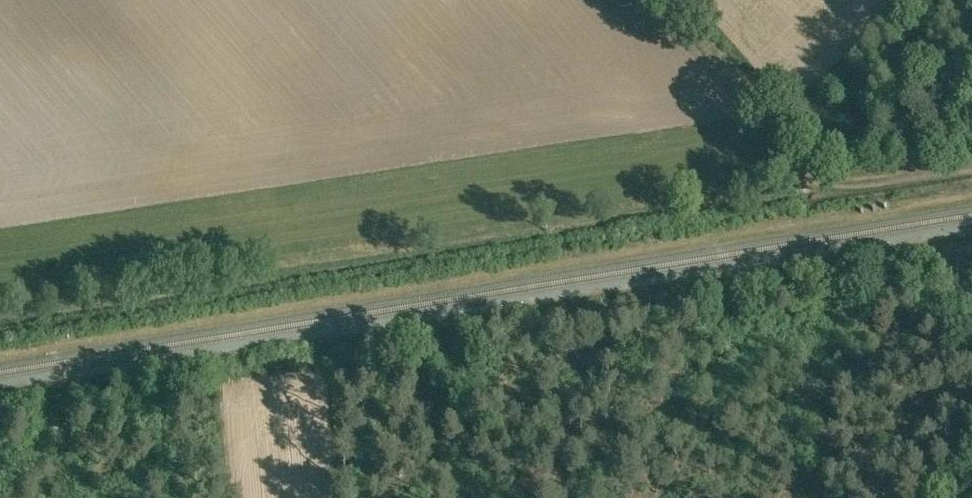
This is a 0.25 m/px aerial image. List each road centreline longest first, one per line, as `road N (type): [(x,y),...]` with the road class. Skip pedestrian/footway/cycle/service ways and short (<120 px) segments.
road 1 (track): [(899,0),(772,117),(818,190),(971,171)]

